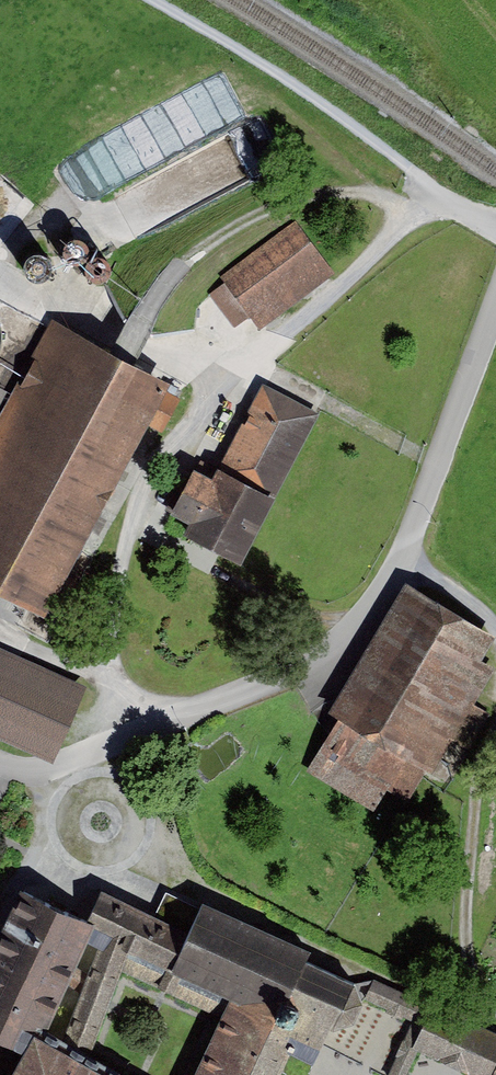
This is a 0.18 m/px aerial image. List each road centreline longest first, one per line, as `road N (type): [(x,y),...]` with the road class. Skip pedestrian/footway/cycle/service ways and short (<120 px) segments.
road 1 (track): [(153,0),(291,82),(495,231)]
road 2 (track): [(123,357),(164,284),(262,210),(312,191),(356,189),(419,215)]

